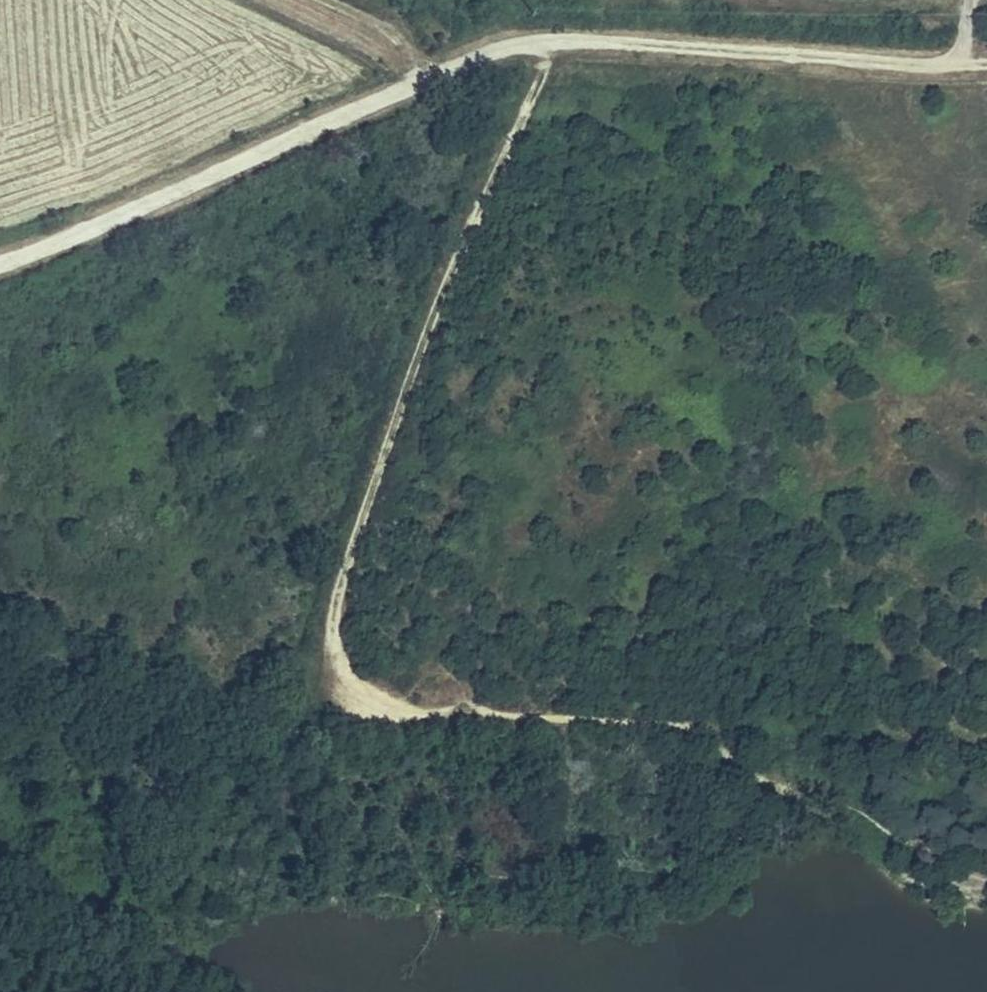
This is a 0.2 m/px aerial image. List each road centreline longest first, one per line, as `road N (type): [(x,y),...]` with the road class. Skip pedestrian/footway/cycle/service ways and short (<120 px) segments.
road 1 (track): [(538,39),(556,65),(545,101),(484,174),(464,216),(344,583),(336,645),(349,687),(381,706),(439,711),(986,730)]
road 2 (track): [(538,39),(482,49),(0,255)]
road 3 (track): [(986,60),(538,39)]
road 4 (track): [(709,720),(736,760),(777,787),(845,804),(886,845),(920,863),(986,874)]
road 5 (track): [(0,587),(205,660)]
road 6 (track): [(325,0),(437,68)]

